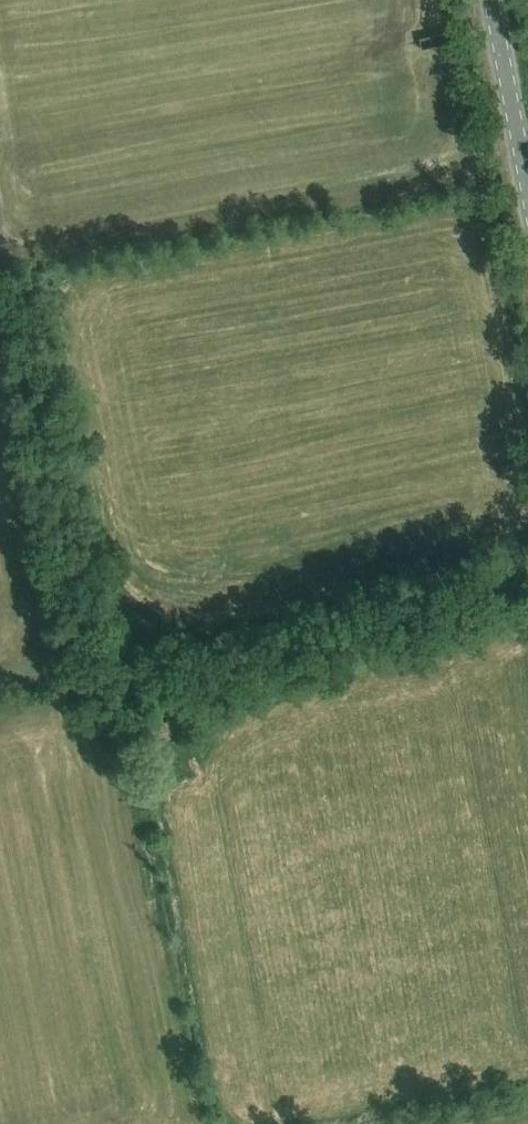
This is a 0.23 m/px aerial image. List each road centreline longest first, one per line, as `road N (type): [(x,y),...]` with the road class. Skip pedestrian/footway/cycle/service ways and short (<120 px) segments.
road 1 (track): [(527,553),(137,673),(47,660),(0,674)]
road 2 (tertiary): [(527,206),(491,0)]

